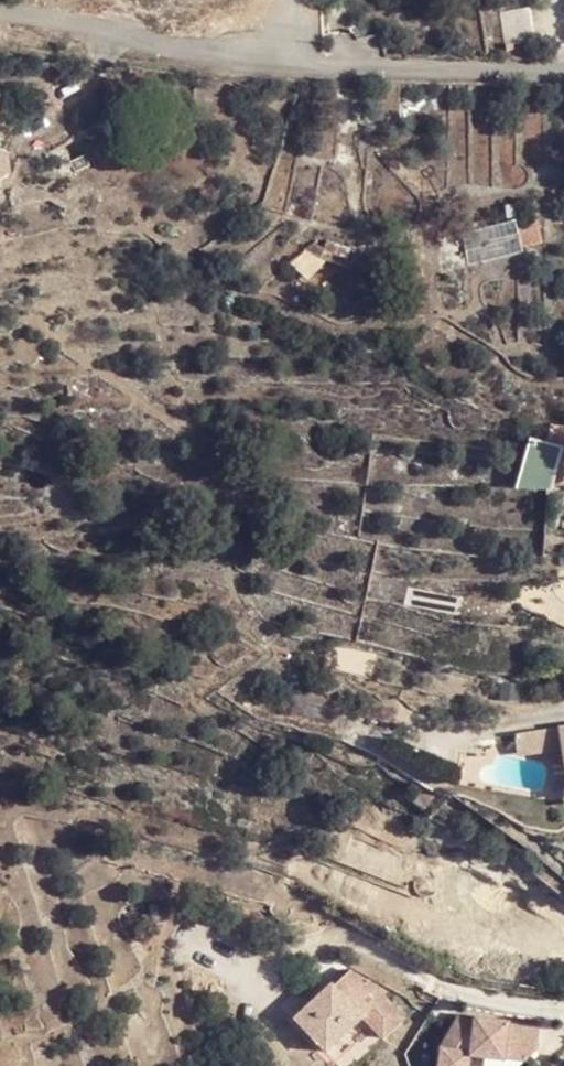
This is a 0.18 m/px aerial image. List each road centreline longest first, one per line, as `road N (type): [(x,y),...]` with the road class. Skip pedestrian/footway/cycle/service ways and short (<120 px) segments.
road 1 (residential): [(0,25),(305,63),(563,70)]

